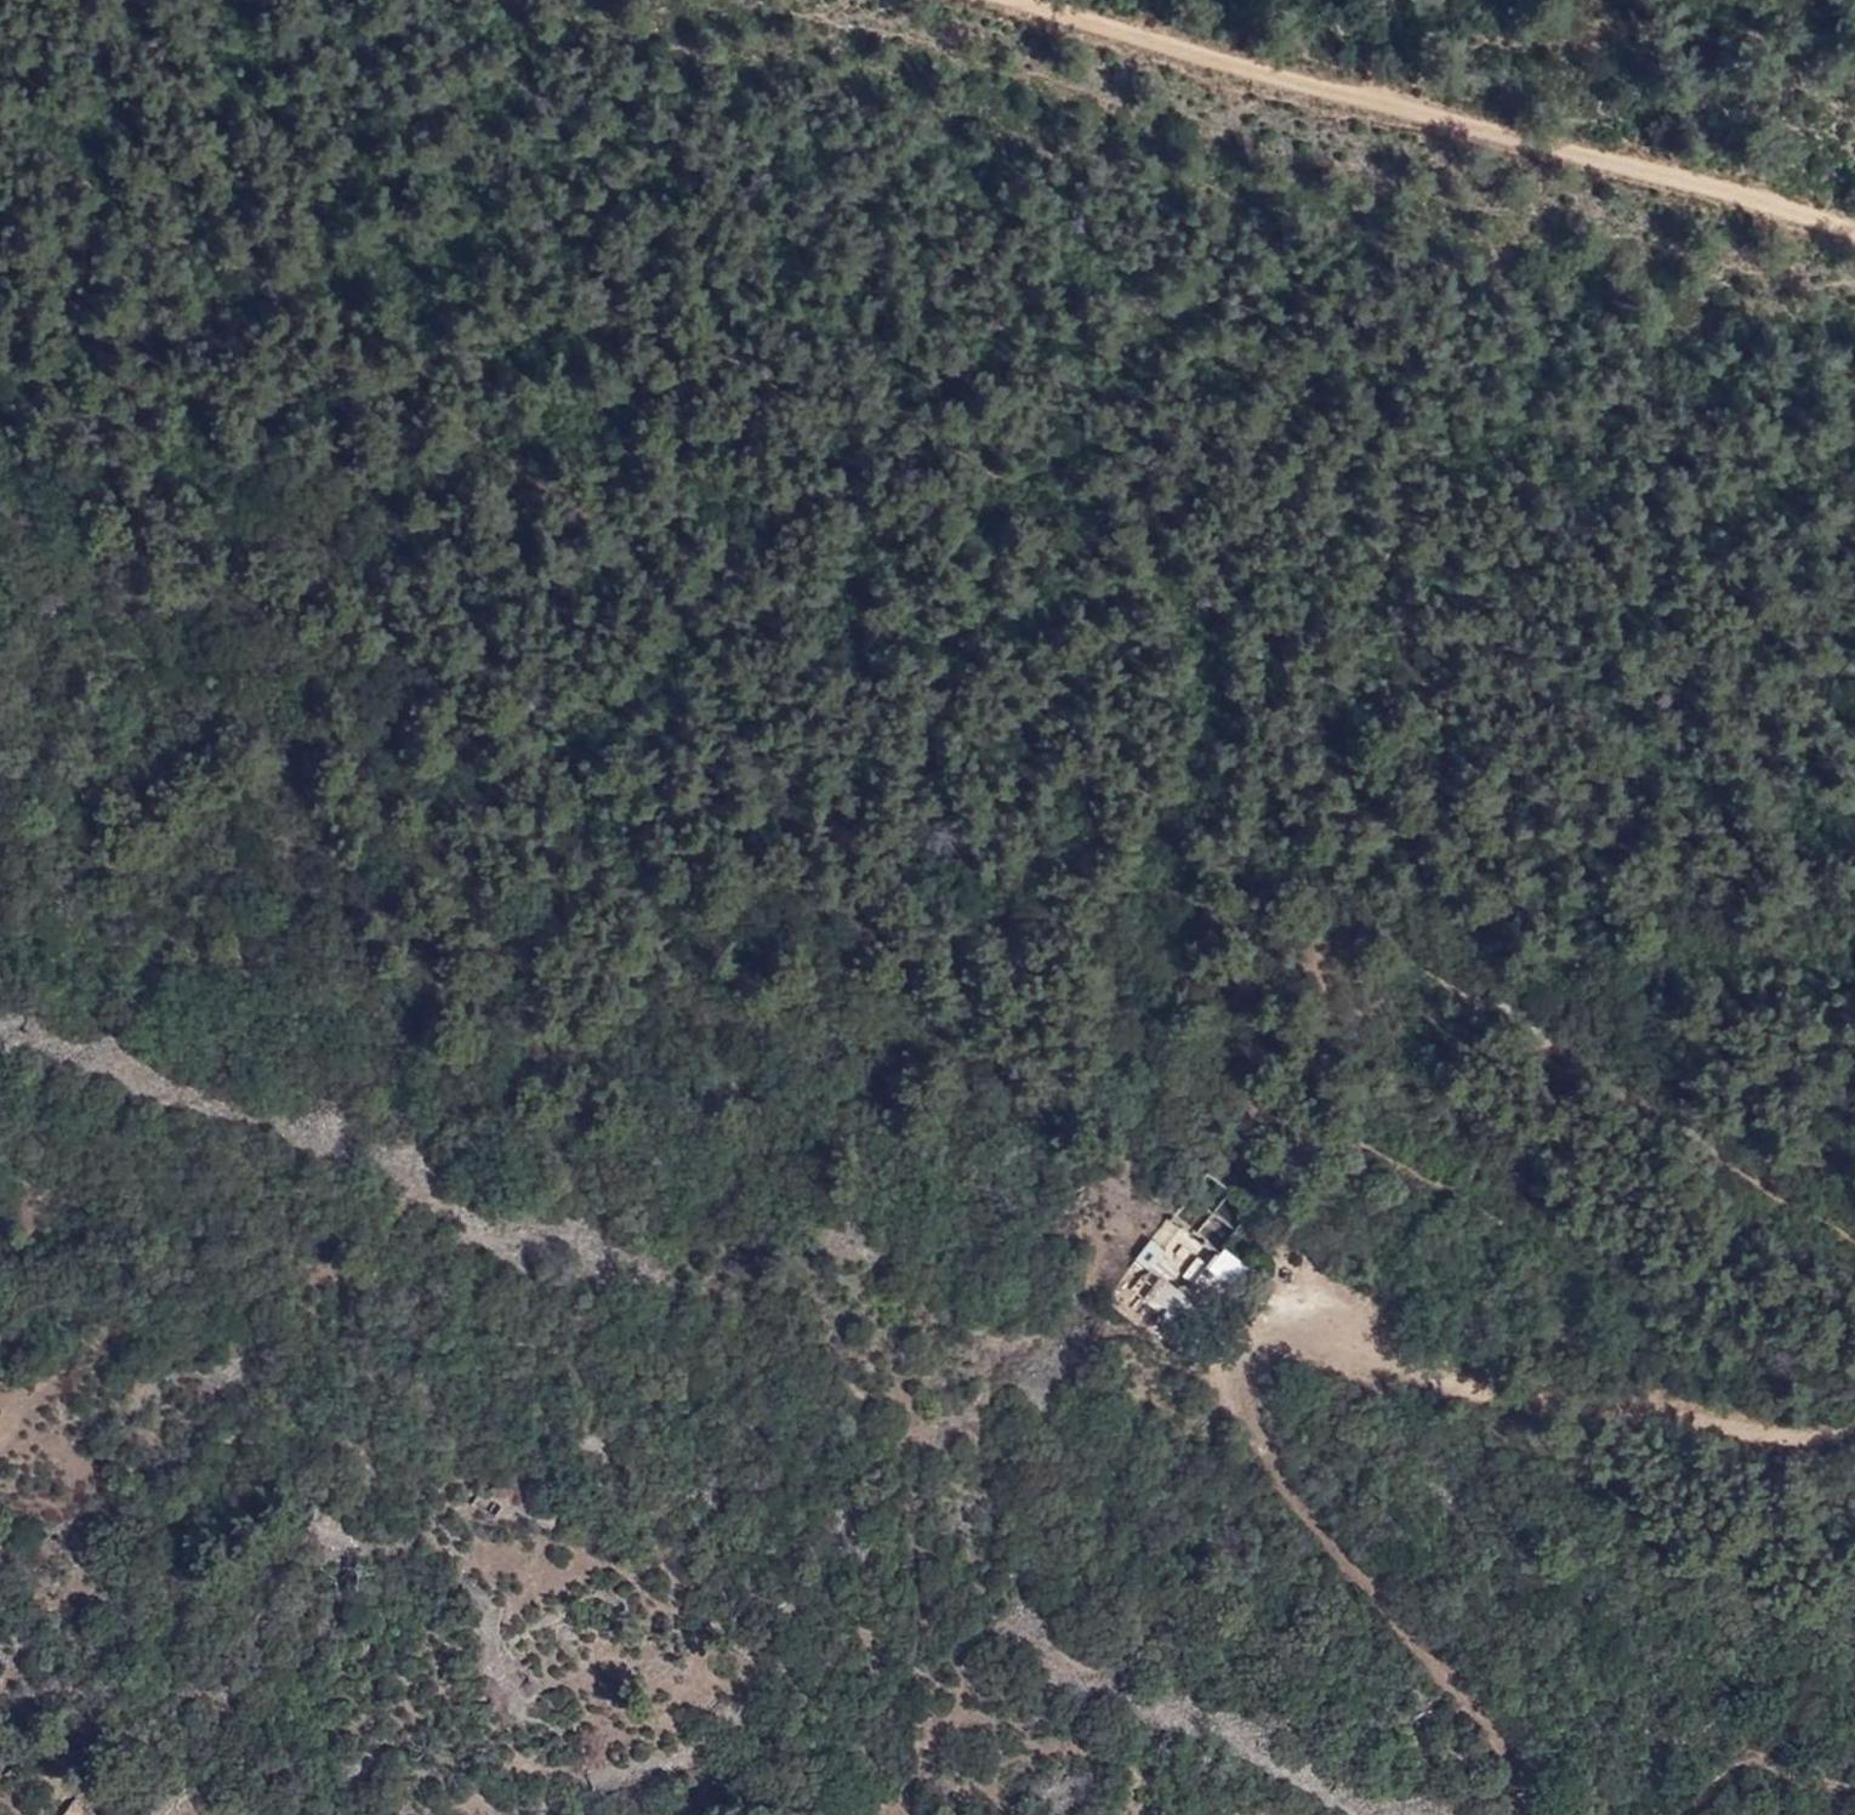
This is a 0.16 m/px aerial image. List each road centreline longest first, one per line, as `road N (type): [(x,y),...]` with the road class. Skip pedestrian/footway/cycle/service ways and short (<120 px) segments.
road 1 (track): [(1552,1814),(1478,1703),(1340,1550),(1279,1462),(1255,1392),(1256,1351),(1311,1328),(1510,1401),(1750,1440),(1854,1433)]
road 2 (track): [(1009,0),(1276,81),(1854,219)]

